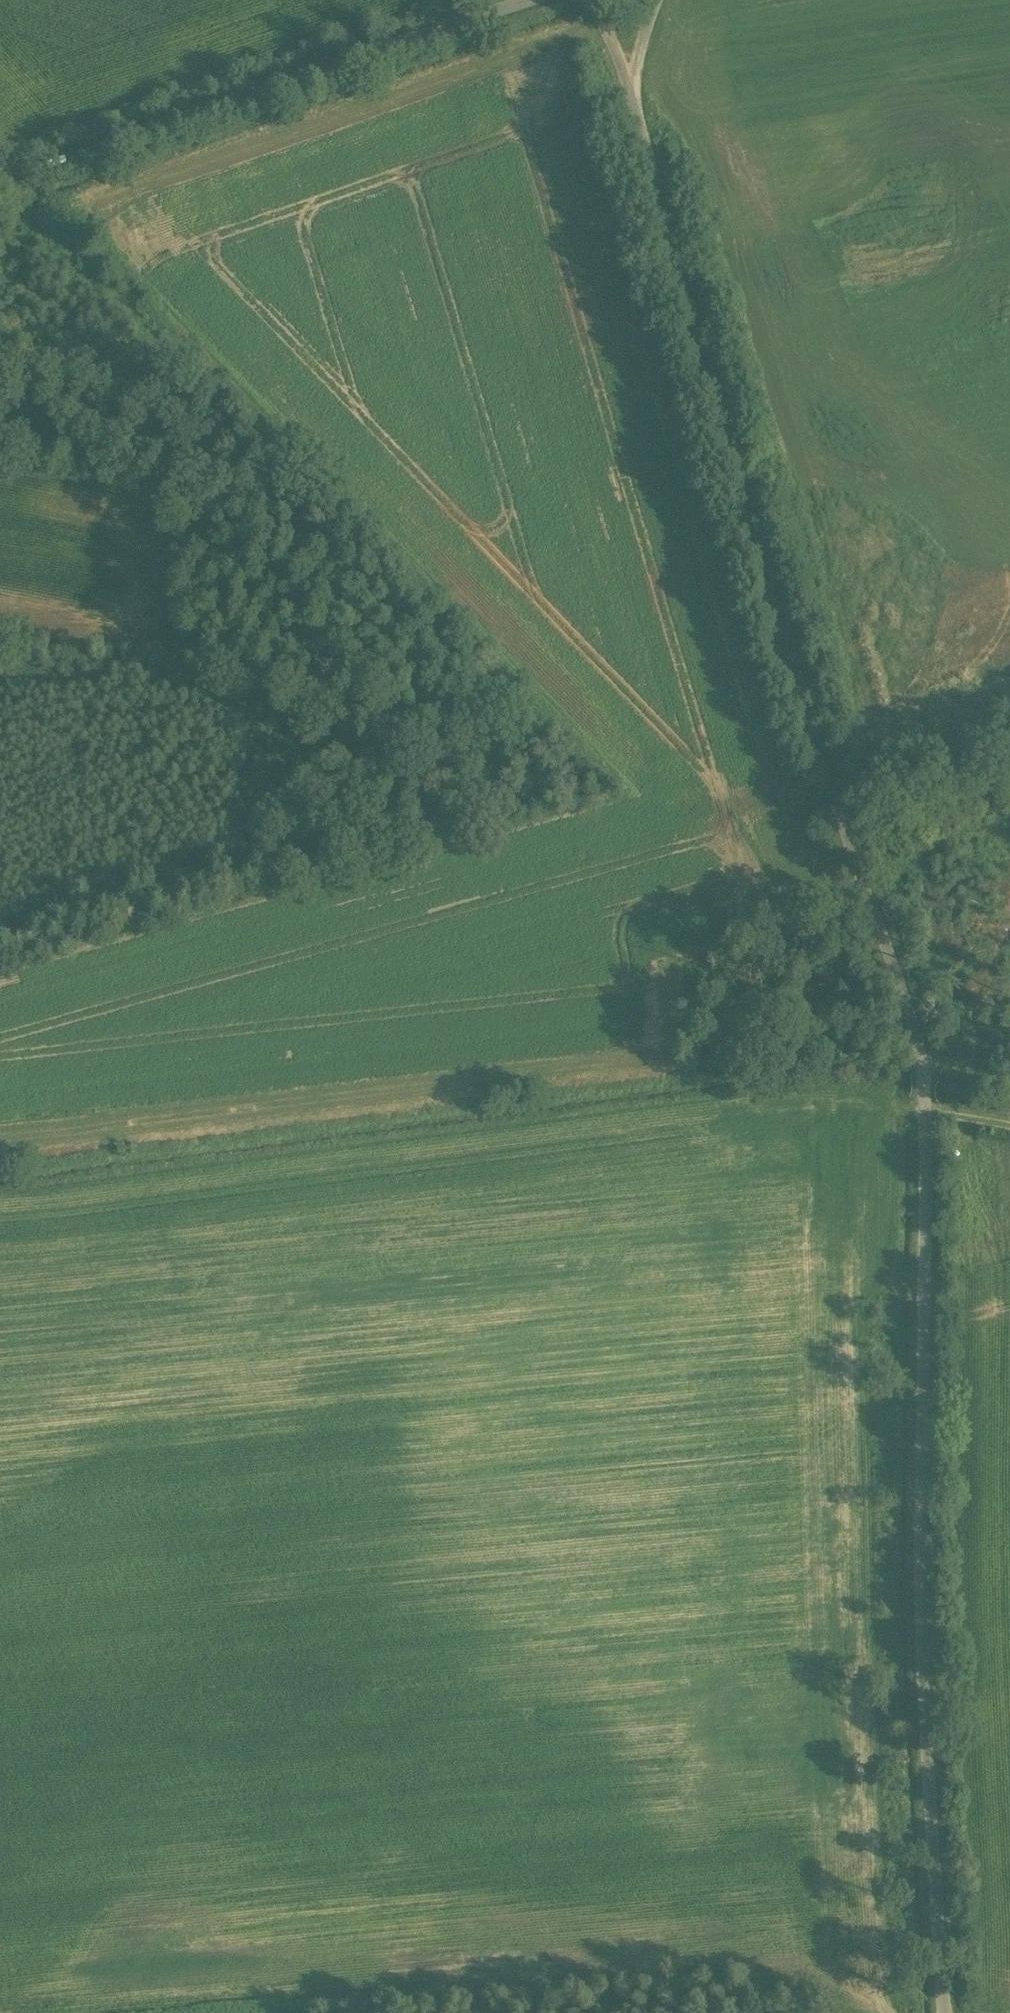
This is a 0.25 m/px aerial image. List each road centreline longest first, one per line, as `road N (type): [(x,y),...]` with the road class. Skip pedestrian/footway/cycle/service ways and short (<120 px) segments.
road 1 (unclassified): [(947,2012),(930,1813),(921,1034),(891,897),(635,93)]
road 2 (unclassified): [(510,0),(0,155)]

